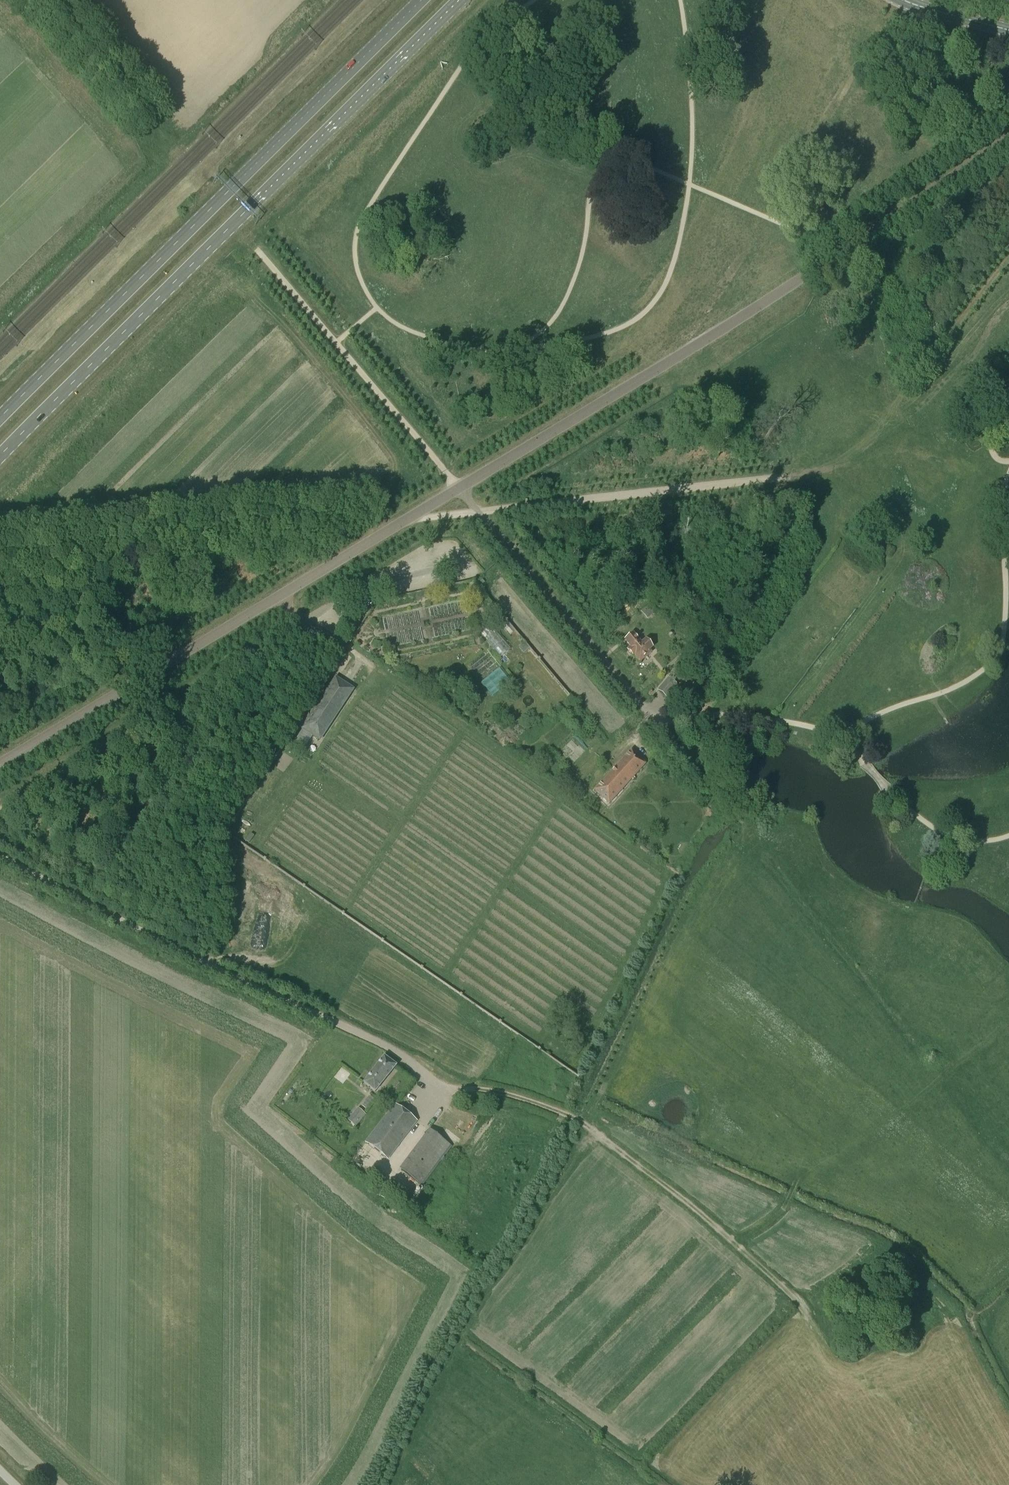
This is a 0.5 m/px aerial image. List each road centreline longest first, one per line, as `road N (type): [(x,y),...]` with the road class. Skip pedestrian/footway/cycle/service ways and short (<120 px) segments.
road 1 (unclassified): [(0,764),(765,301),(1008,139)]
road 2 (track): [(1008,257),(894,403),(875,446),(839,470),(0,564)]
road 3 (primary): [(0,456),(459,0)]
road 4 (primary): [(421,0),(0,418)]
road 5 (unclassified): [(0,857),(382,1044),(416,1068),(427,1086),(422,1111)]
road 6 (track): [(427,1086),(505,1094),(577,1119),(734,1244),(800,1307)]
road 7 (track): [(308,622),(171,827),(212,967)]
road 8 (track): [(257,249),(459,488)]
road 9 (track): [(980,1484),(929,1449),(864,1385),(800,1307)]
road 10 (track): [(346,646),(372,664),(371,677),(260,841)]
road 11 (track): [(45,0),(155,128)]

